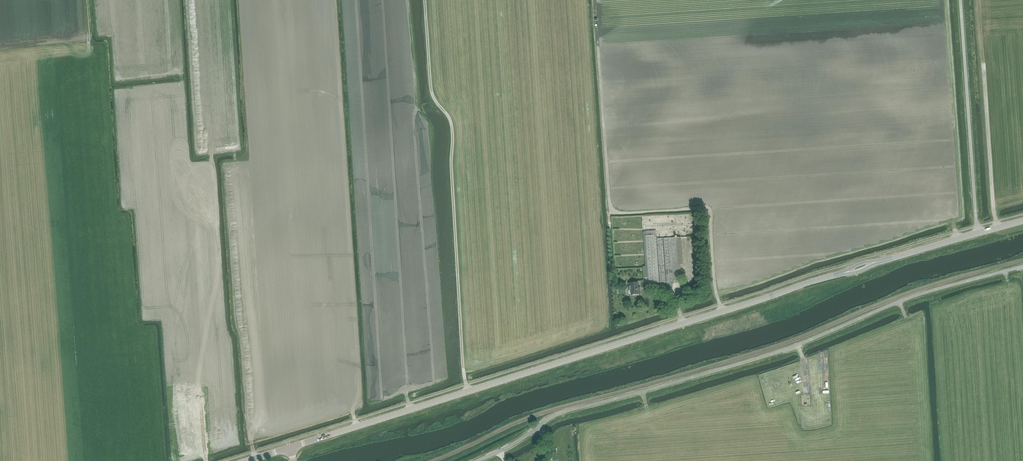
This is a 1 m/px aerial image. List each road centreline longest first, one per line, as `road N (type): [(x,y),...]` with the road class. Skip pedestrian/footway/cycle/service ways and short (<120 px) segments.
road 1 (unclassified): [(477,460),(561,412),(756,359),(900,301),(1022,266)]
road 2 (tertiary): [(290,447),(841,274)]
road 3 (track): [(722,312),(709,210),(611,210),(595,0)]
road 4 (track): [(467,391),(451,122),(430,90),(424,0)]
road 5 (tertiary): [(880,261),(1022,221)]

